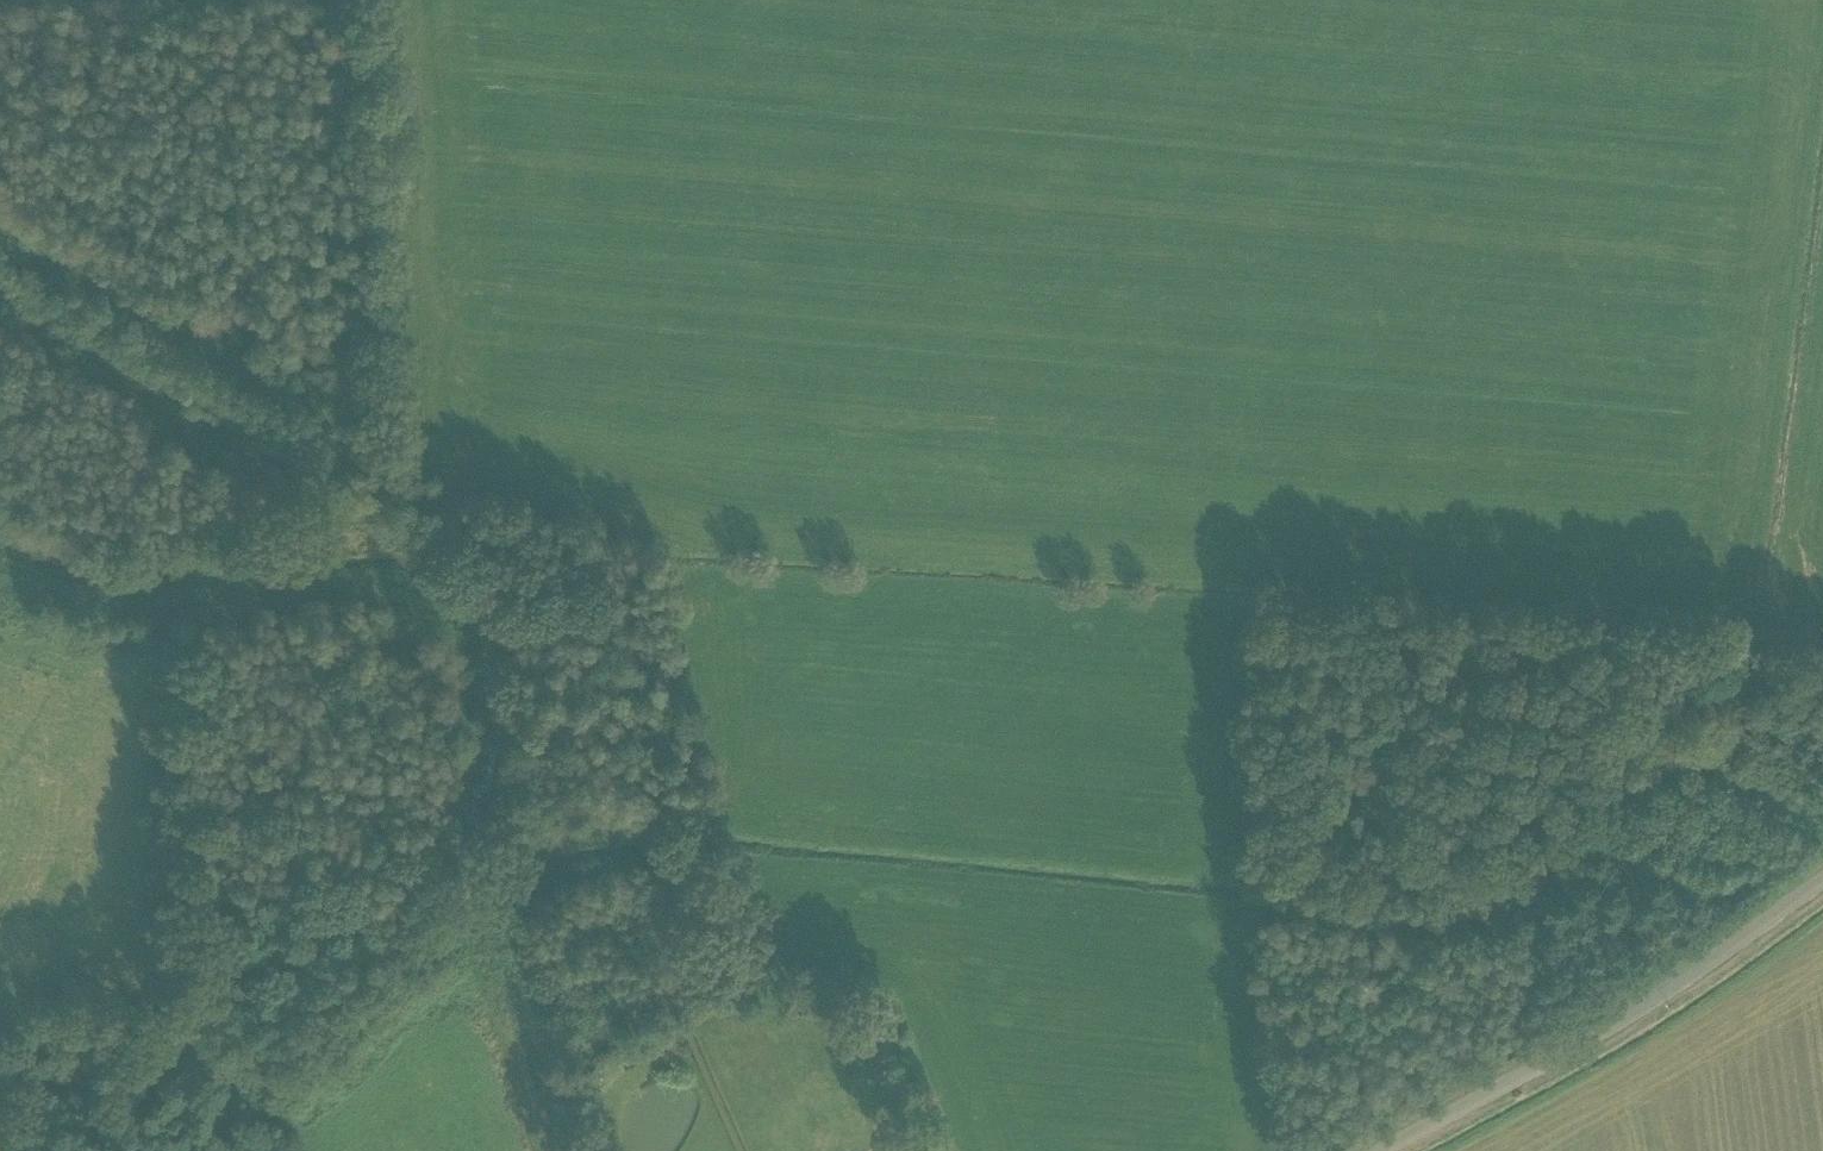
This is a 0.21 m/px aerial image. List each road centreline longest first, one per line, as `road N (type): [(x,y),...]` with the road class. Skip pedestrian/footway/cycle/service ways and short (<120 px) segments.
road 1 (unclassified): [(1379,1150),(1660,997),(1822,878)]

